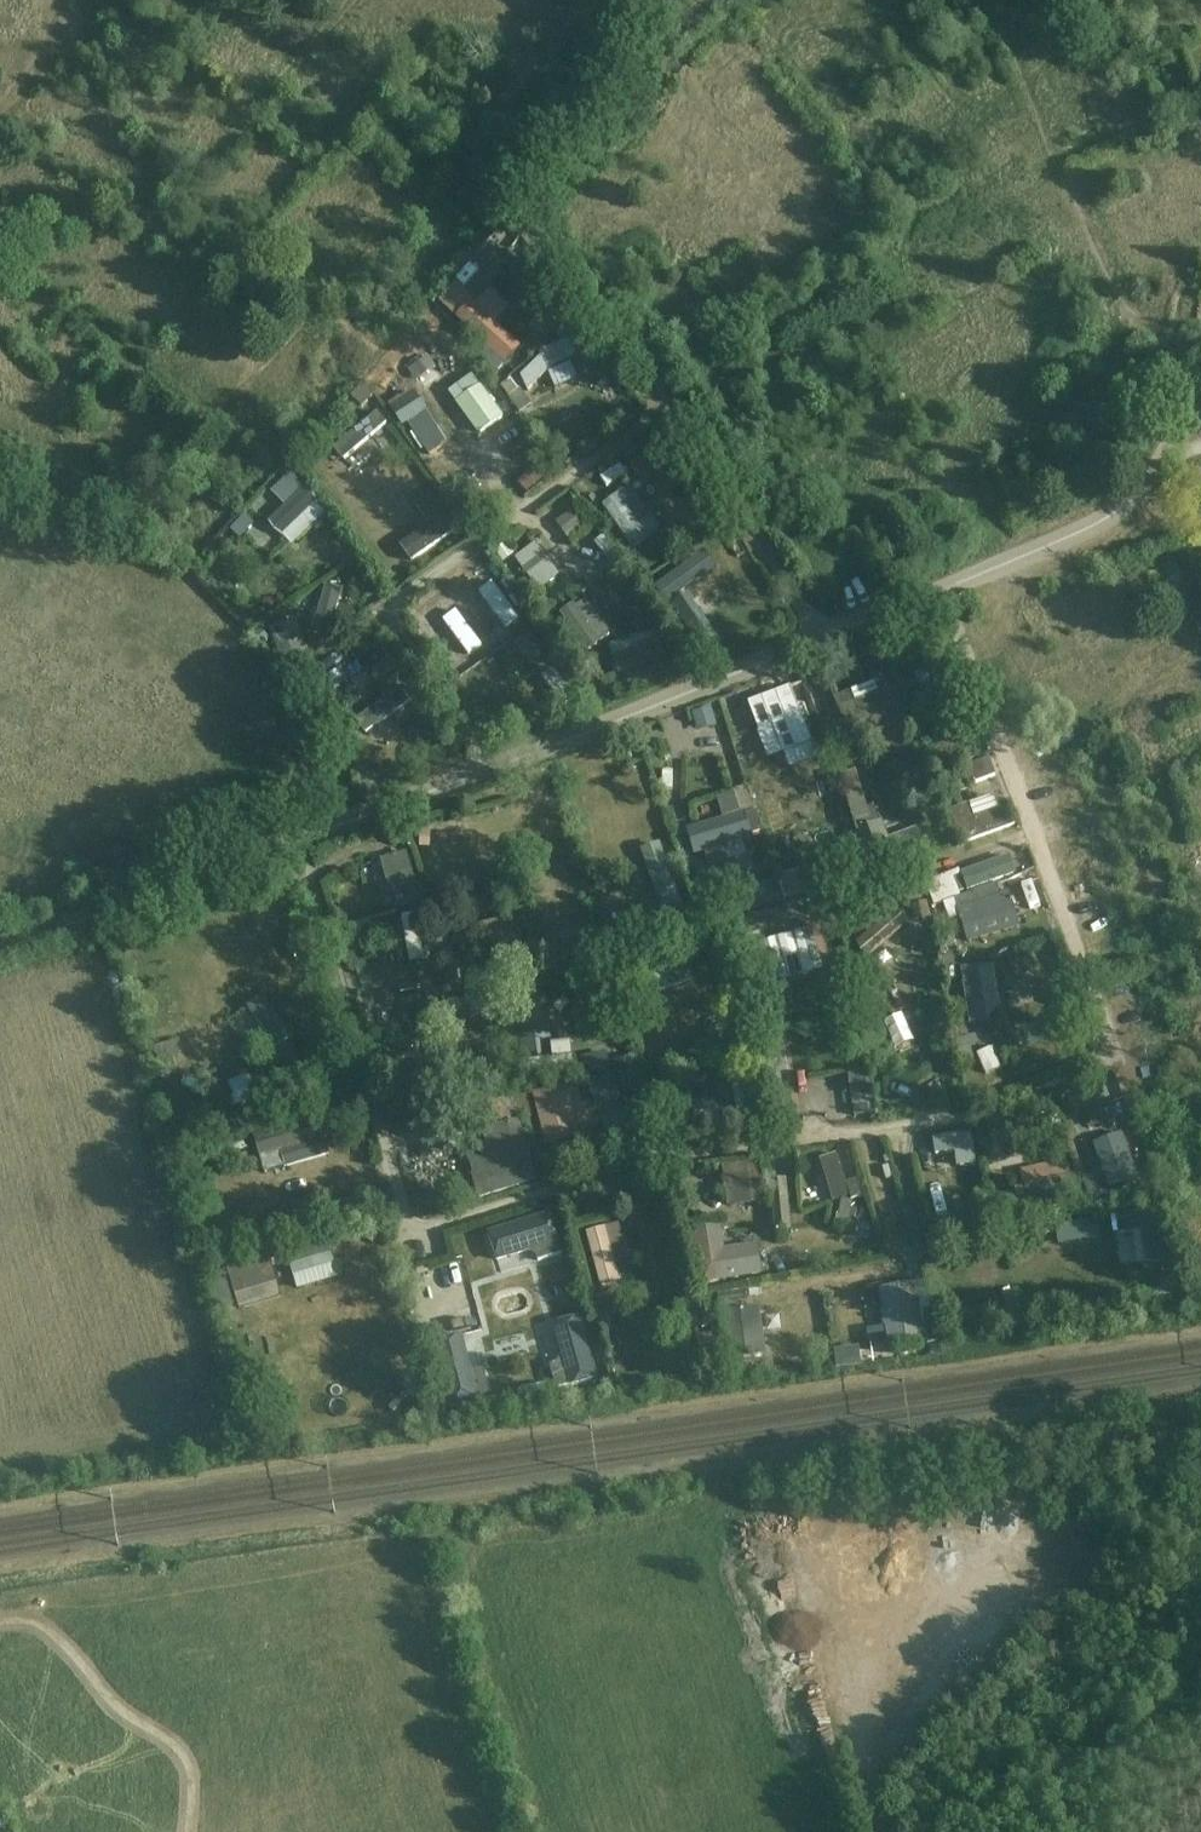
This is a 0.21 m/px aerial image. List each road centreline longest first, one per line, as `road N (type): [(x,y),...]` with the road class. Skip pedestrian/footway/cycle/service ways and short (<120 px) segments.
road 1 (unclassified): [(0,954),(304,845)]

